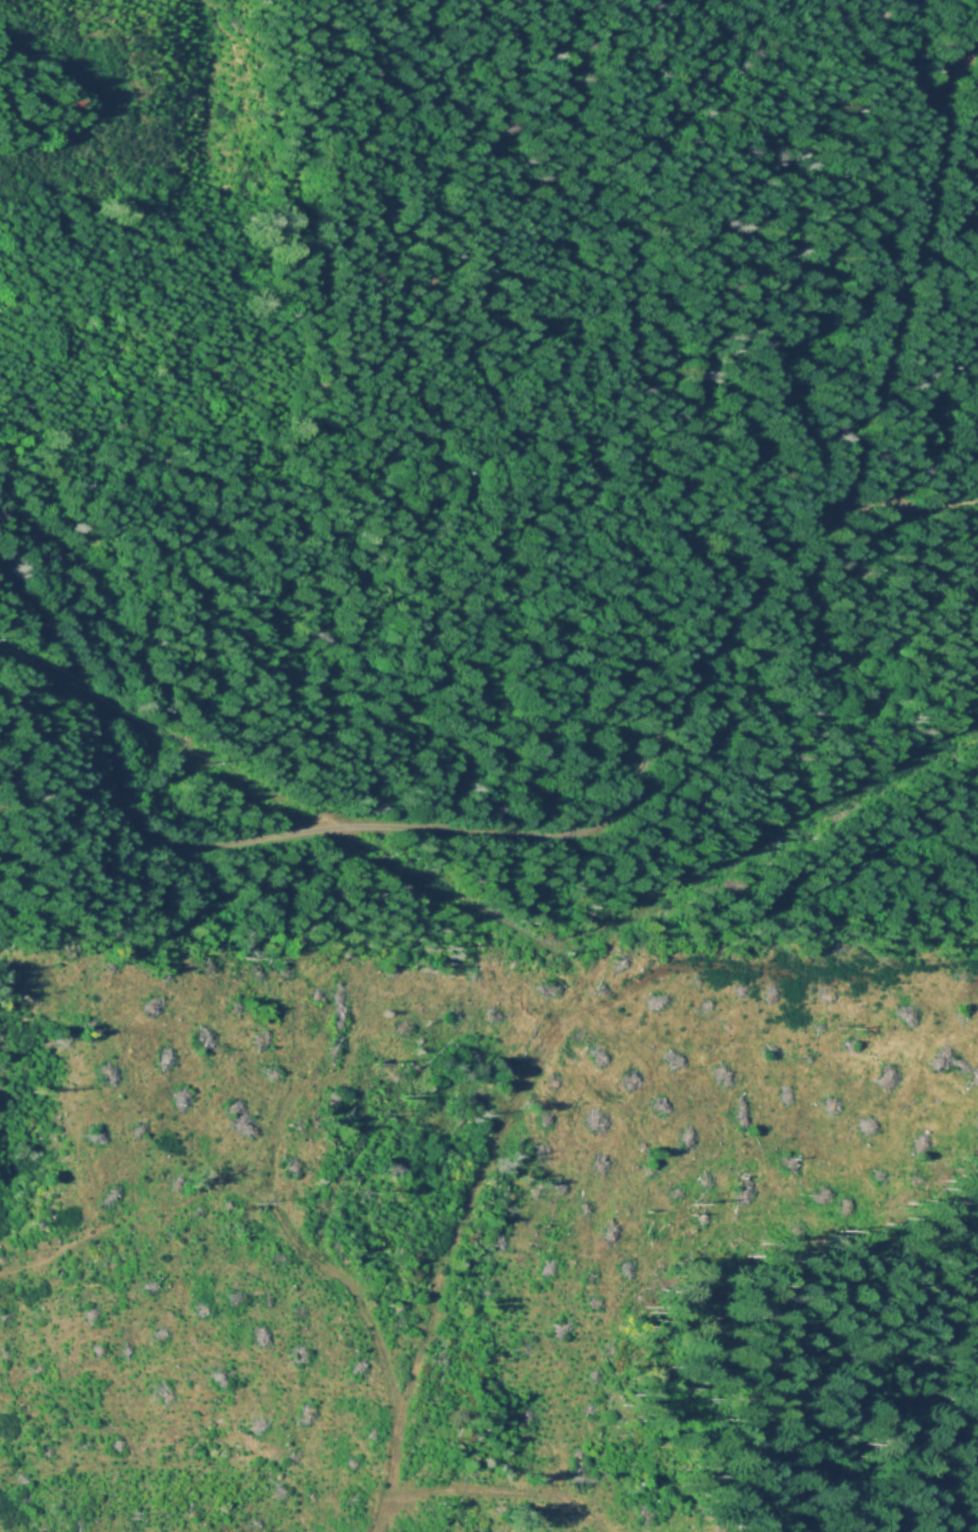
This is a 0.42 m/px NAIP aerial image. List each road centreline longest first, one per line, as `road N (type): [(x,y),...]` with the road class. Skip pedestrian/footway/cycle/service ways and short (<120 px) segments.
road 1 (track): [(977,494),(863,503),(823,514),(777,545),(727,602),(625,786),(586,821),(550,832),(345,826),(180,844),(143,837),(122,820),(50,641),(0,576)]
road 2 (track): [(823,514),(942,76),(977,25)]

